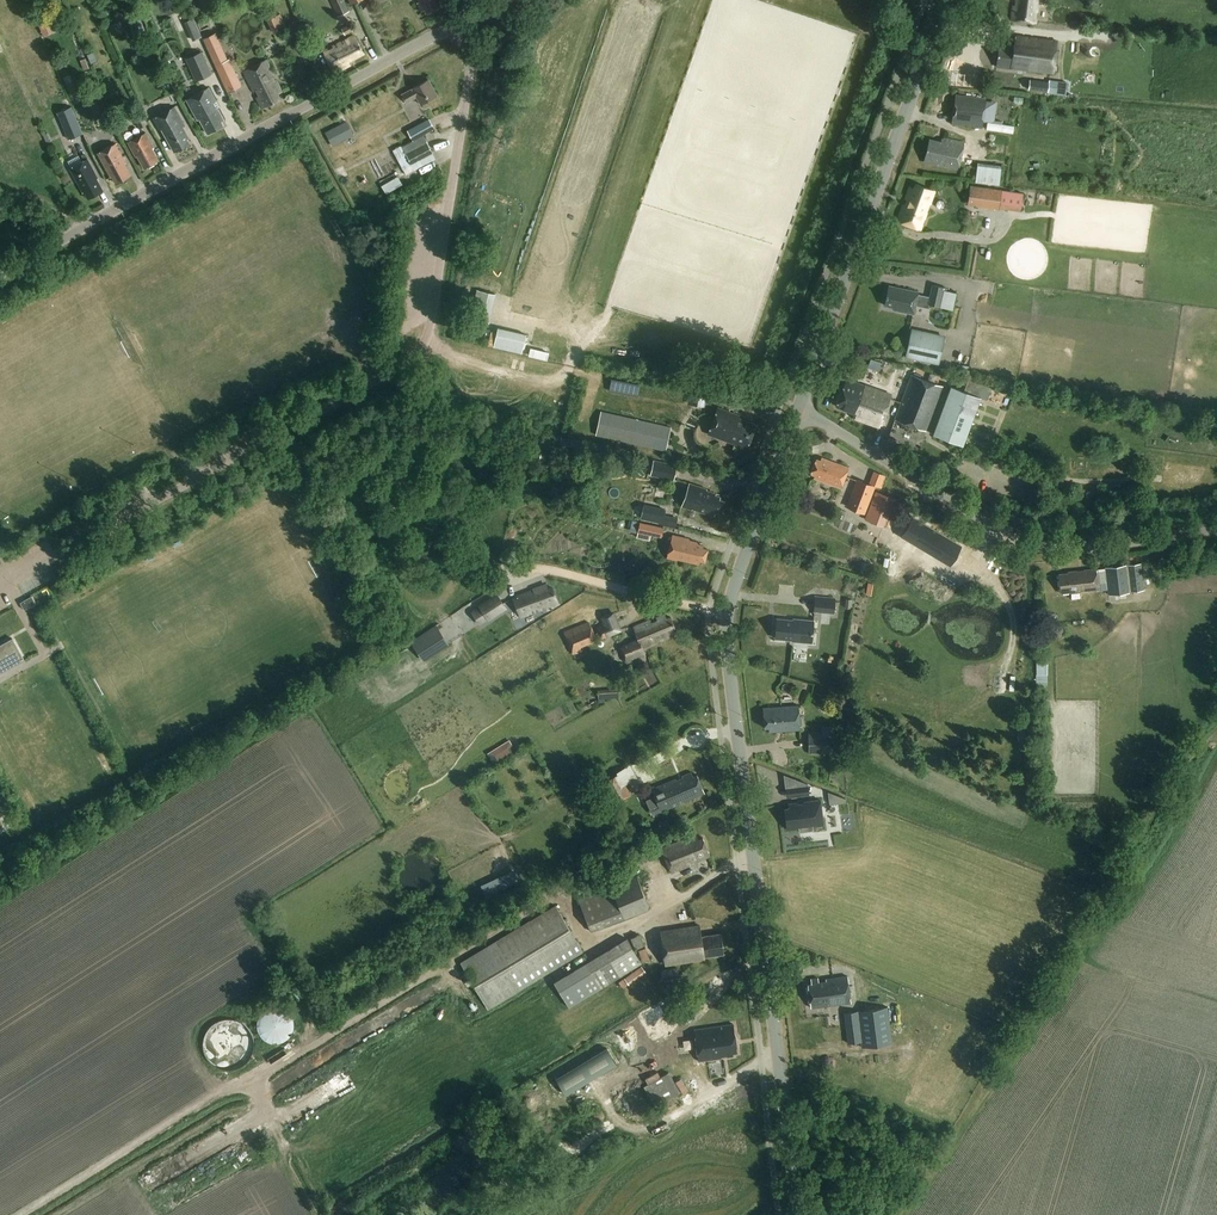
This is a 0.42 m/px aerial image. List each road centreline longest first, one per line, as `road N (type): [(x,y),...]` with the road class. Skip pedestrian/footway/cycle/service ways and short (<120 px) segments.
road 1 (track): [(754,861),(736,862),(664,912),(589,941),(556,894),(250,1088),(230,1085),(19,1214)]
road 2 (tertiary): [(799,1214),(728,664),(733,589),(800,407)]
road 3 (residential): [(0,587),(392,371),(425,344),(469,80),(453,24)]
road 4 (tertiary): [(0,273),(453,24)]
road 5 (track): [(414,356),(425,375),(391,528),(404,550),(576,577),(710,611)]
road 6 (unclassified): [(1216,530),(1058,549),(1016,540),(800,407)]
road 7 (tertiary): [(800,407),(940,21)]

